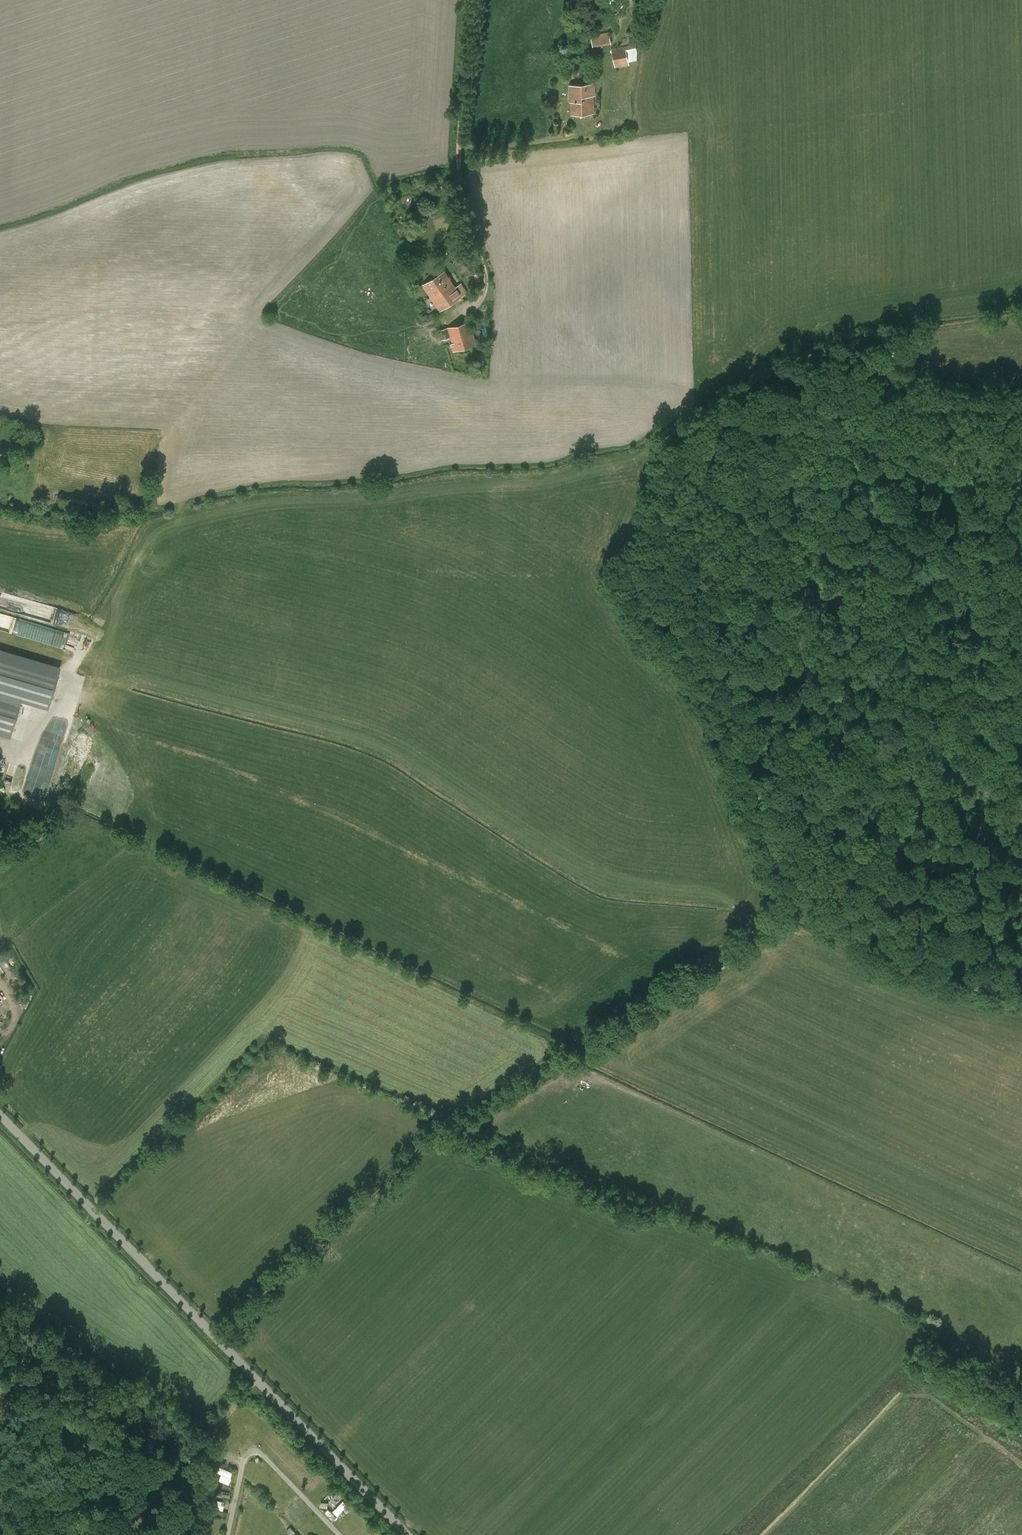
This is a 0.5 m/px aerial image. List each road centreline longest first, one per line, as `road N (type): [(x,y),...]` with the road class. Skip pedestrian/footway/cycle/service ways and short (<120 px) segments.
road 1 (tertiary): [(405,1534),(0,1113)]
road 2 (unclassified): [(472,248),(456,153),(462,0)]

